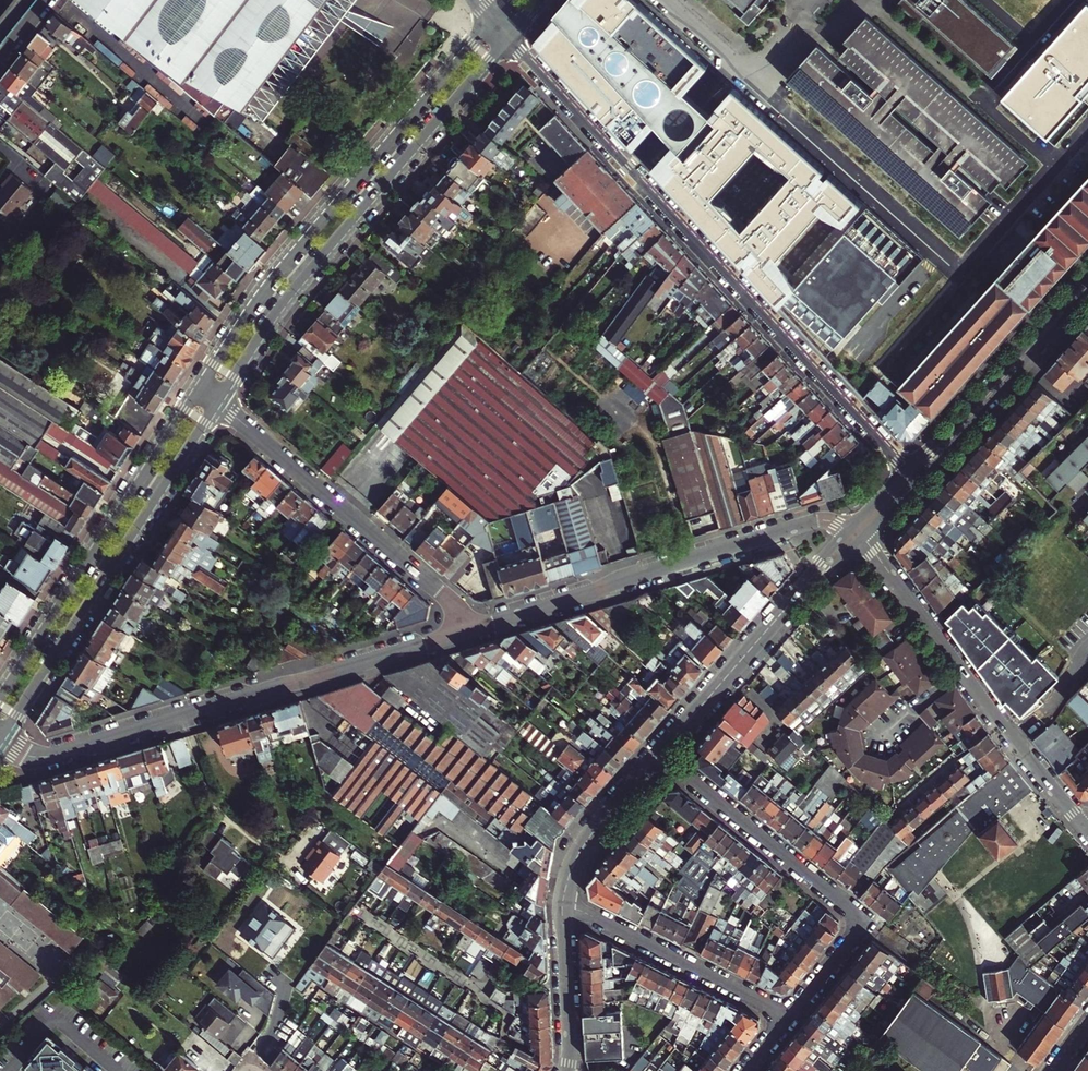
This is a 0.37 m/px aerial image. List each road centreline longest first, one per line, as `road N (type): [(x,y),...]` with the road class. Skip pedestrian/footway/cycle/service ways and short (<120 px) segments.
road 1 (residential): [(510,36),(911,478)]
road 2 (residential): [(0,742),(31,756),(68,752),(468,630)]
road 3 (tertiary): [(495,18),(292,255),(199,388)]
road 4 (tertiary): [(217,402),(286,294),(510,36)]
road 5 (residential): [(468,630),(809,522),(857,532)]
road 6 (tertiary): [(0,741),(217,402)]
road 7 (residential): [(663,751),(866,919),(790,1016)]
road 8 (residential): [(857,532),(1081,826)]
road 9 (tertiary): [(199,388),(0,698)]
road 10 (residential): [(217,402),(442,595),(468,630)]
road 11 (tertiary): [(663,751),(857,532)]
road 12 (tertiary): [(911,478),(1087,284)]
road 13 (residential): [(563,909),(587,913),(790,1016)]
road 14 (tertiary): [(563,909),(585,843),(663,751)]
road 15 (tertiary): [(569,1070),(563,909)]

